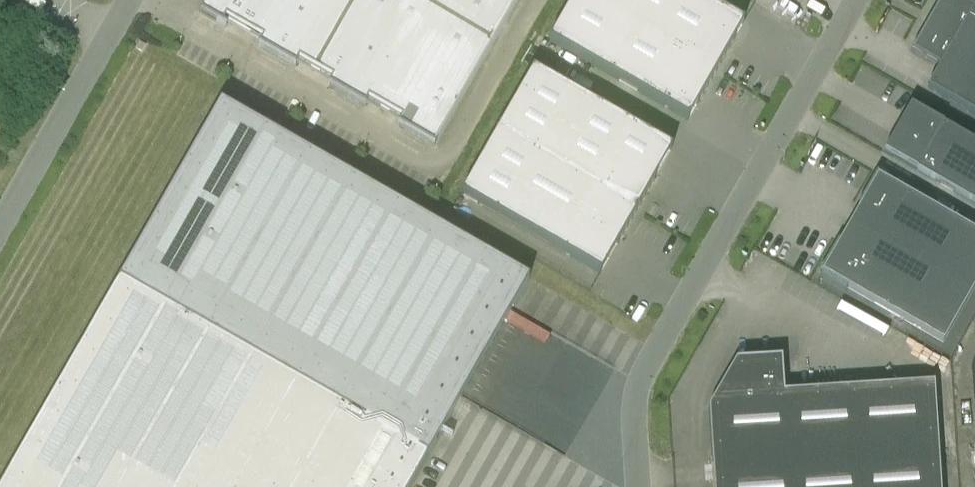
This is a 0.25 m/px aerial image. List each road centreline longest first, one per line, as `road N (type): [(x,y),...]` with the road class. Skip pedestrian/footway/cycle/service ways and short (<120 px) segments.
road 1 (unclassified): [(860,0),(643,376),(643,486)]
road 2 (unclassified): [(0,225),(130,0)]

